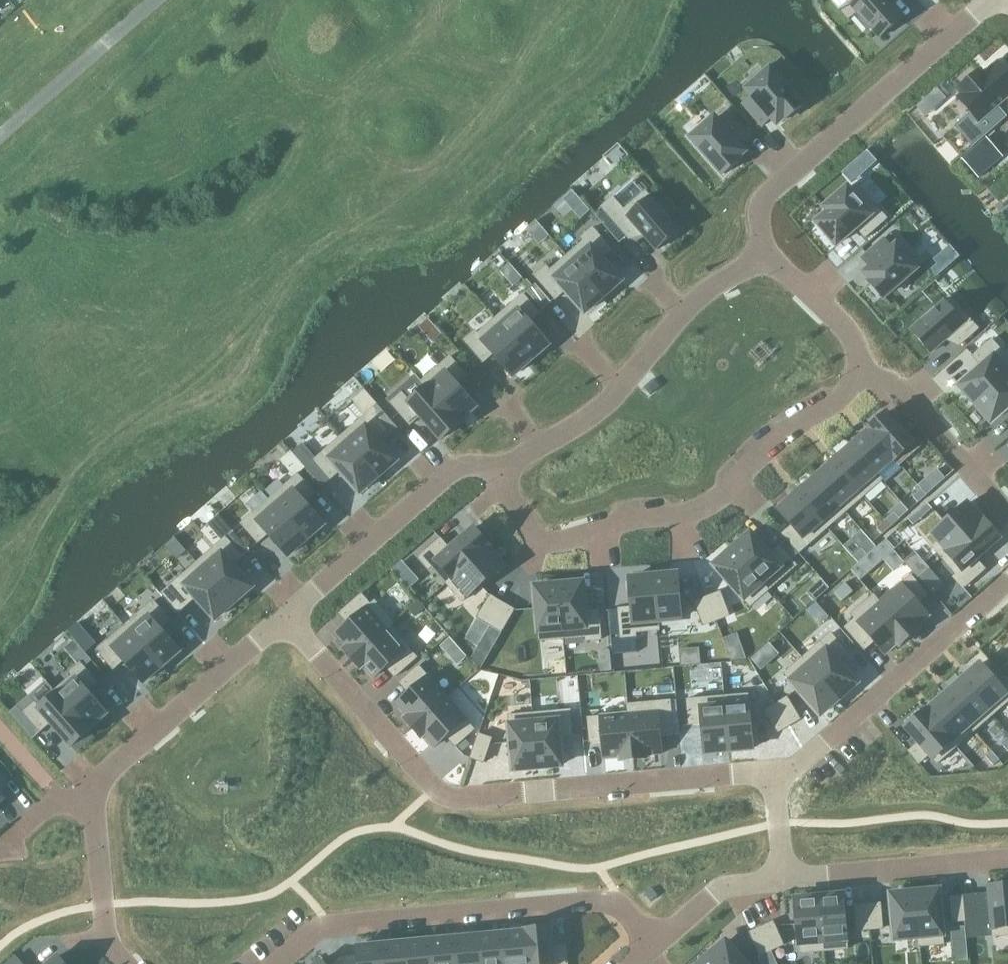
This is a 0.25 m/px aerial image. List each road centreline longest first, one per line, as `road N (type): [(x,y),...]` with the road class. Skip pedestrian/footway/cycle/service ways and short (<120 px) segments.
road 1 (residential): [(769,770),(445,795),(287,620)]
road 2 (residential): [(479,460),(550,530),(700,516),(885,353)]
road 3 (residential): [(281,963),(318,930),(594,904),(621,912),(654,944)]
road 4 (residential): [(763,208),(479,460)]
road 5 (residential): [(996,0),(763,208)]
road 6 (residential): [(1007,586),(803,761),(769,770)]
road 7 (residential): [(287,620),(88,793)]
road 8 (residential): [(479,460),(287,620)]
road 9 (residential): [(1007,860),(778,873)]
road 10 (residential): [(1007,505),(885,353)]
road 11 (residential): [(885,353),(763,208)]
road 12 (residential): [(88,793),(106,944),(123,963)]
road 13 (residential): [(778,873),(724,884),(654,944)]

